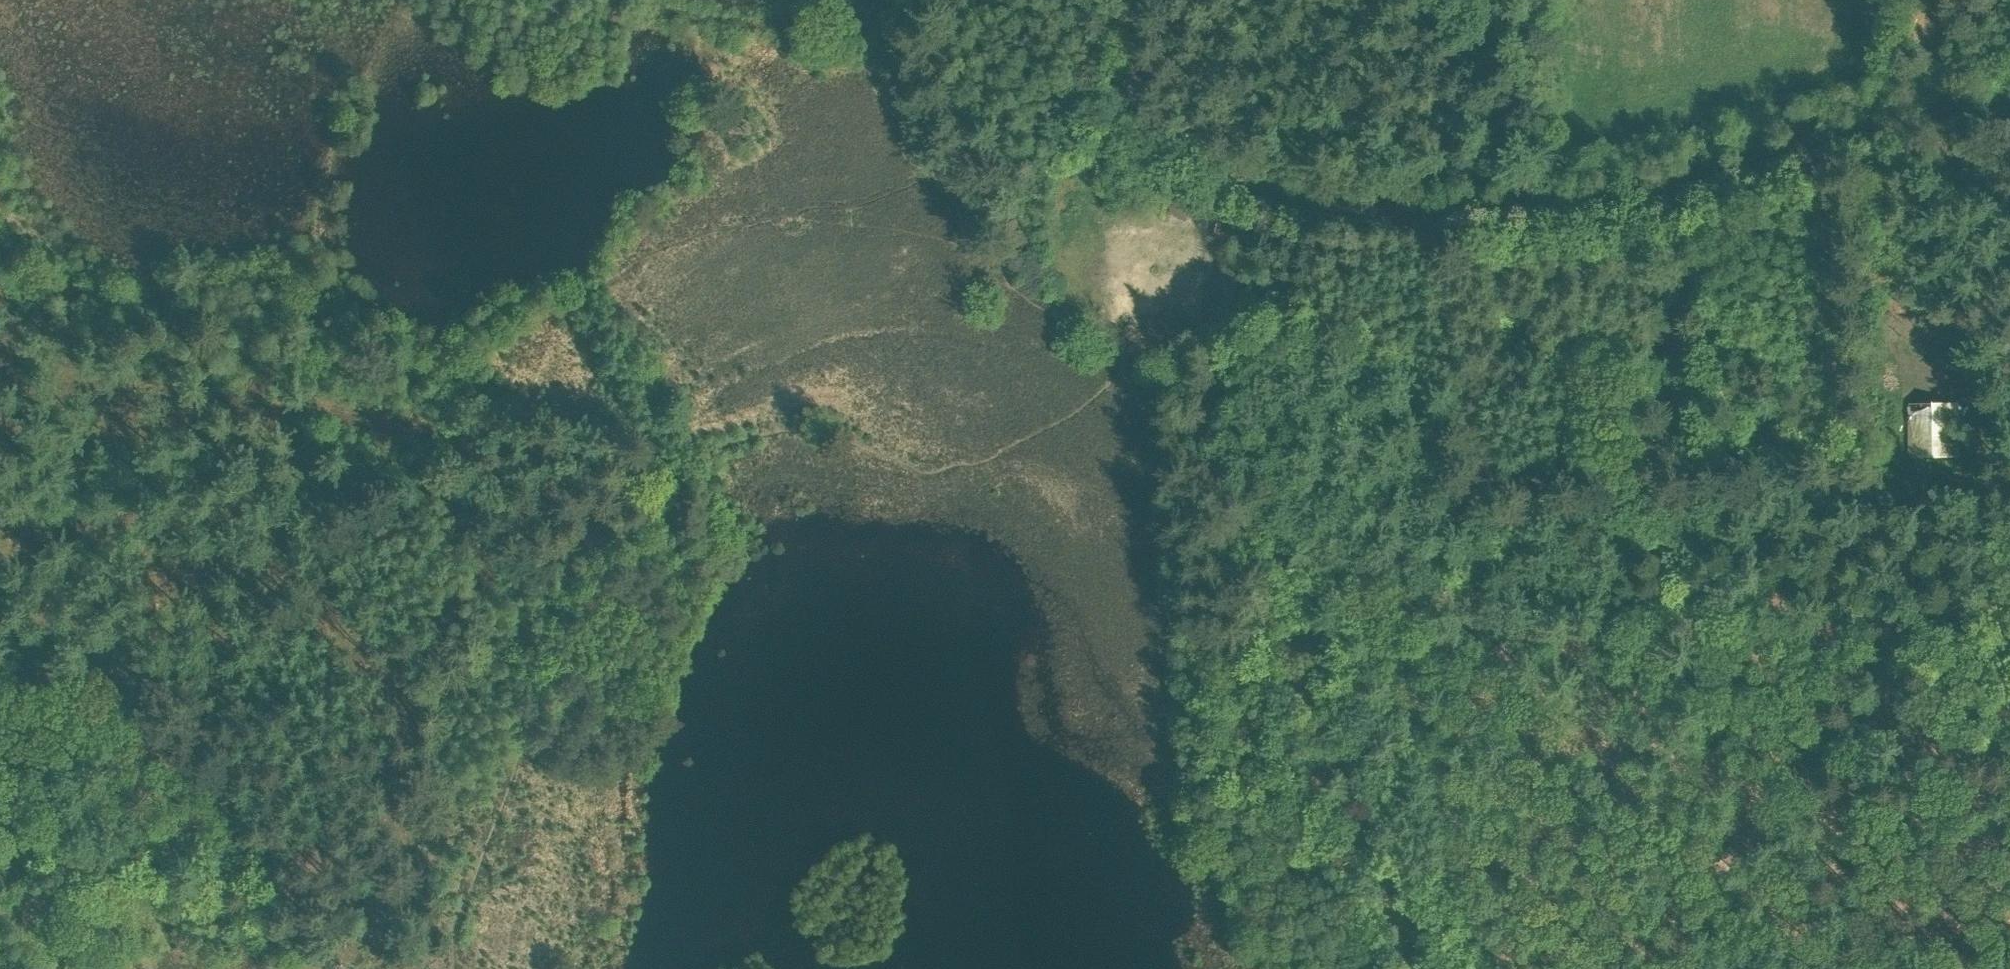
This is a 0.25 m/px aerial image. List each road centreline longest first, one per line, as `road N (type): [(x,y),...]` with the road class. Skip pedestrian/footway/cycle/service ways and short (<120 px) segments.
road 1 (track): [(0,199),(36,257),(190,285),(260,281),(332,308),(442,392),(685,452),(585,595),(552,660),(454,945),(455,968)]

